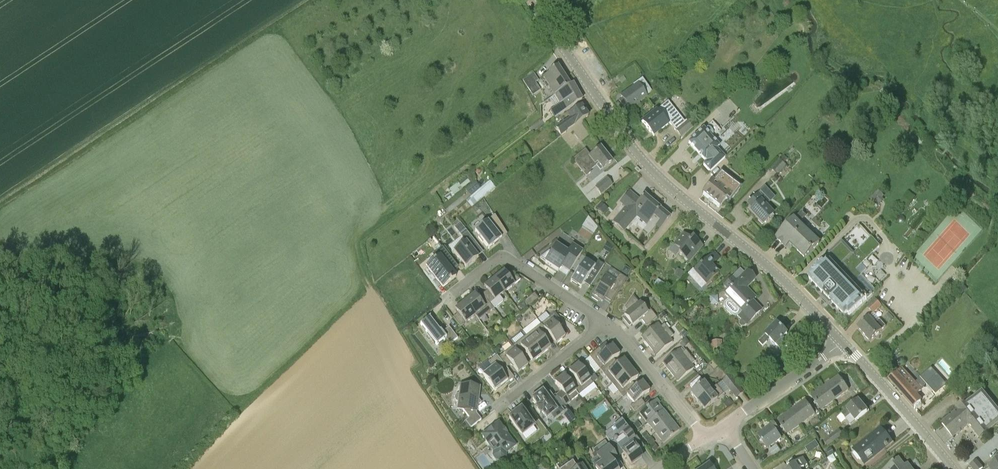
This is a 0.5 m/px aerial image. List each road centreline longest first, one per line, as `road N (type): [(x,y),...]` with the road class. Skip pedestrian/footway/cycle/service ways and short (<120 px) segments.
road 1 (tertiary): [(841,342),(783,280),(647,166),(531,0)]
road 2 (residential): [(603,324),(511,258),(463,287)]
road 3 (tertiary): [(952,468),(841,342)]
road 4 (residential): [(704,438),(625,335),(603,324)]
road 5 (residential): [(725,426),(841,342)]
road 6 (residential): [(502,402),(603,324)]

